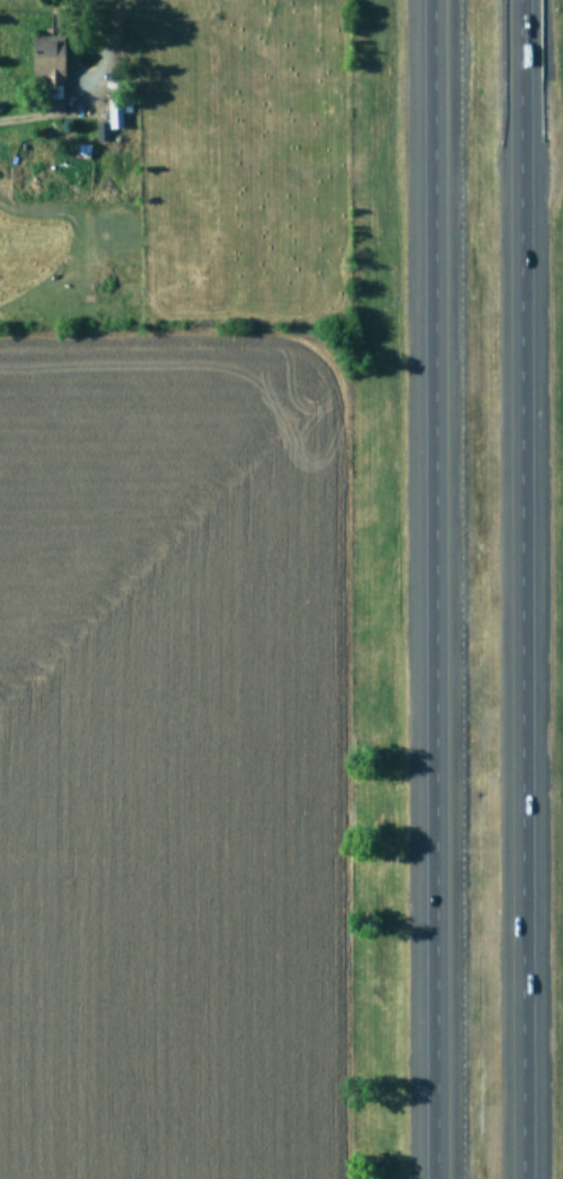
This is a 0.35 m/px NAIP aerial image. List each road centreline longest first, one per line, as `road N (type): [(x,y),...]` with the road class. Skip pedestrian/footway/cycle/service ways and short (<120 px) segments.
road 1 (motorway): [(524,1178),(522,0)]
road 2 (motorway): [(451,0),(453,1178)]

